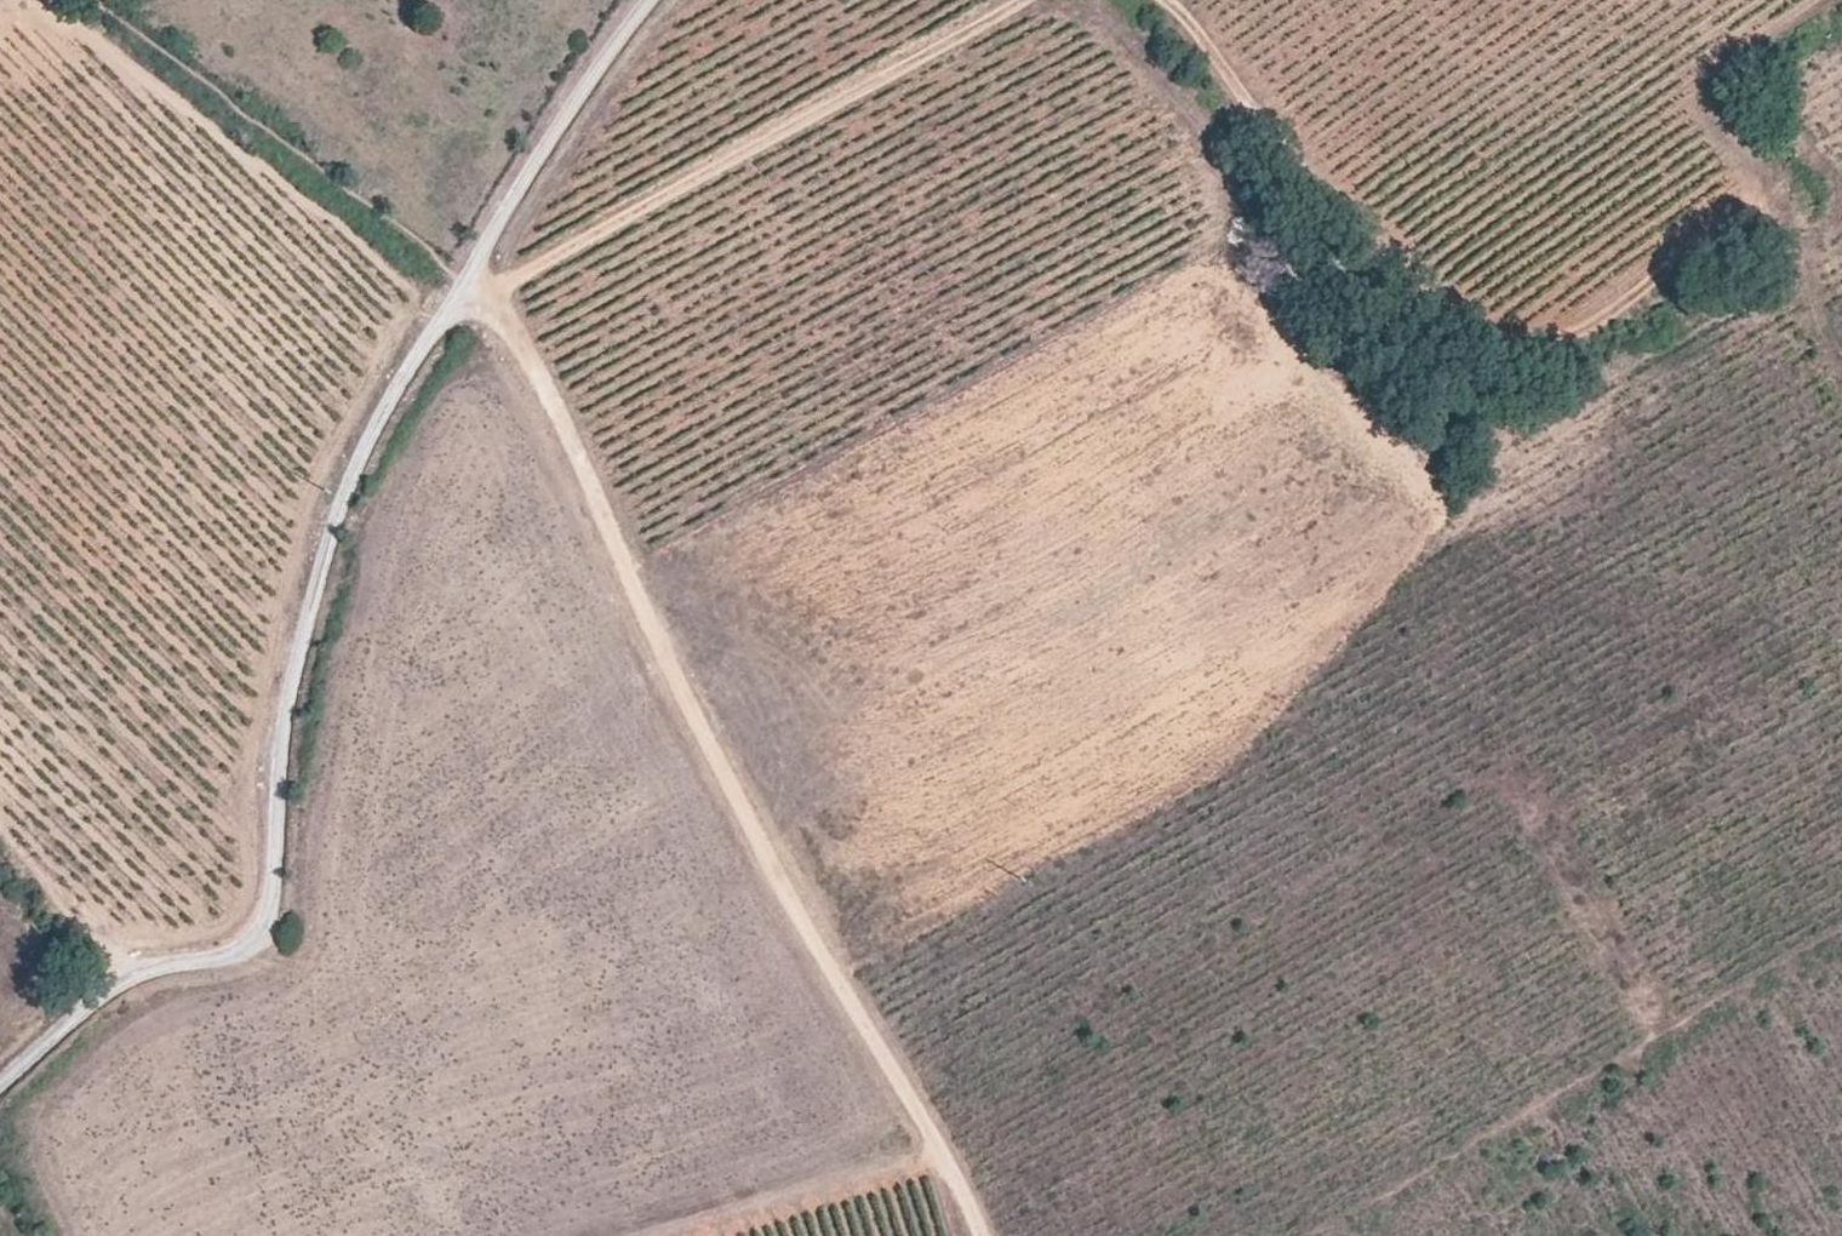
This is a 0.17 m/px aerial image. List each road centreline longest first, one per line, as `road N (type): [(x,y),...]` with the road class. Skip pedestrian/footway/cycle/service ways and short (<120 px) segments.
road 1 (unclassified): [(975,1235),(524,361),(496,325),(459,295)]
road 2 (unclassified): [(0,1082),(115,983),(242,951),(263,930),(275,878),(284,722),(331,527),(389,403),(459,295)]
road 3 (track): [(1171,0),(1223,46),(1406,283),(1471,342),(1550,346),(1612,307),(1749,188),(1786,218),(1808,292)]
road 4 (track): [(459,295),(846,102),(1022,0)]
road 5 (unclassified): [(459,295),(566,115),(652,0)]

